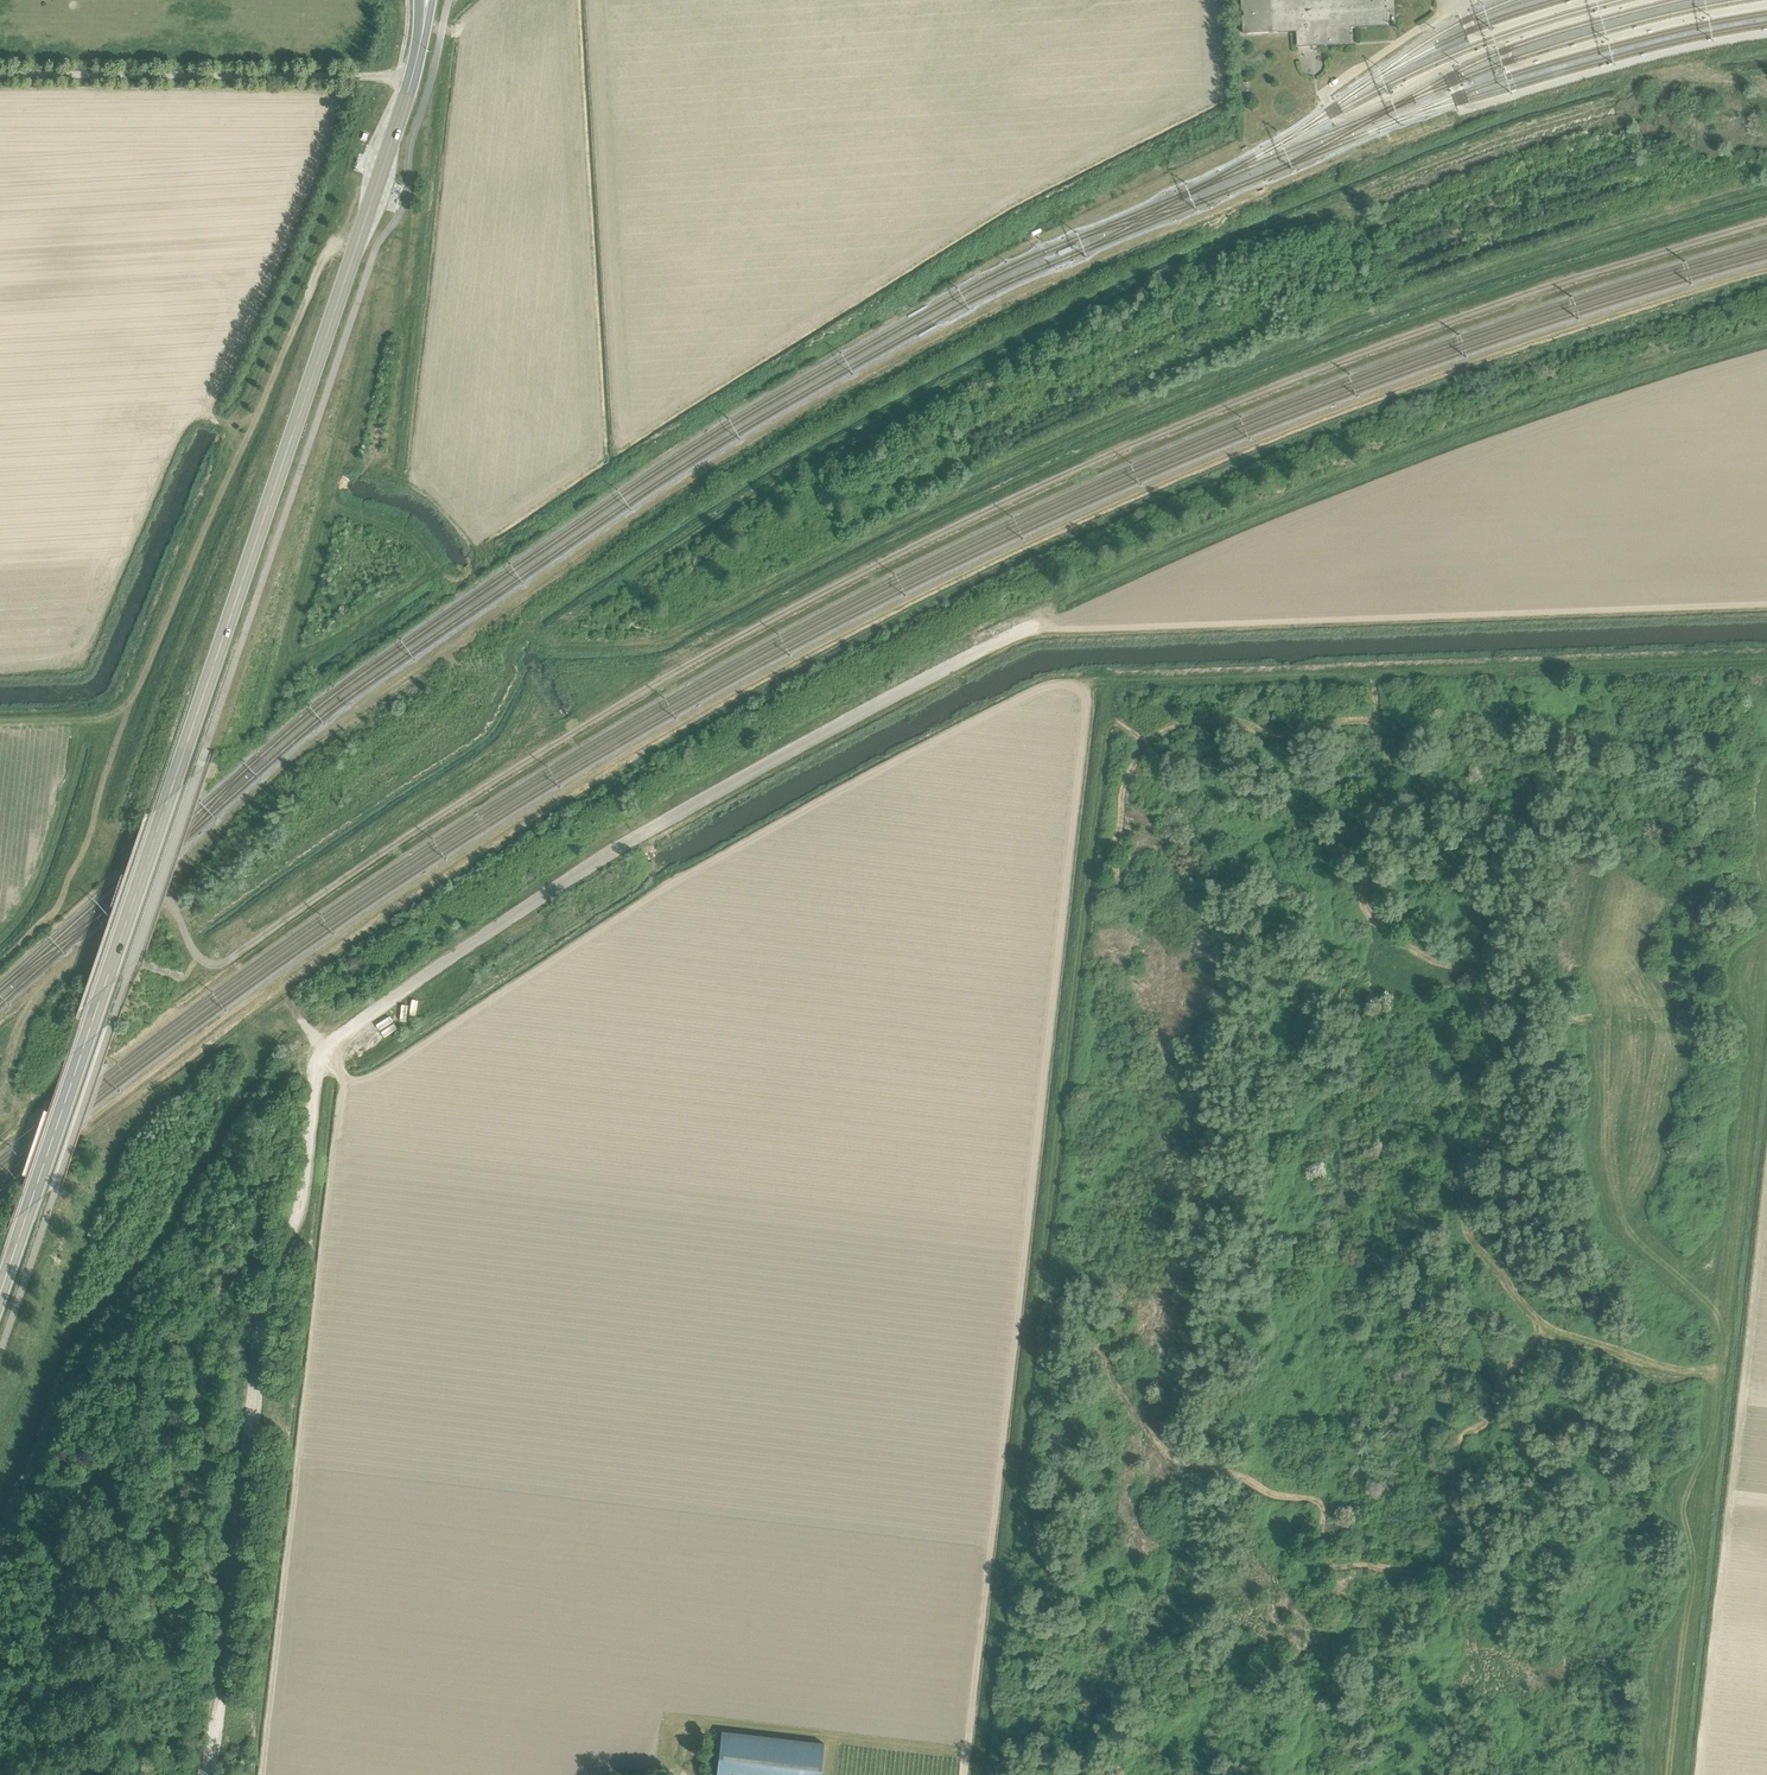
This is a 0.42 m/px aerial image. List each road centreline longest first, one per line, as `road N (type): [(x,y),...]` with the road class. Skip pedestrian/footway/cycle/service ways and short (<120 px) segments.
road 1 (track): [(0,1103),(31,1004),(150,903),(167,902),(193,950),(222,963),(607,711),(943,531),(1091,462),(1439,324),(1766,220)]
road 2 (secondary): [(0,1290),(415,75)]
road 3 (track): [(1766,1188),(1699,1774)]

